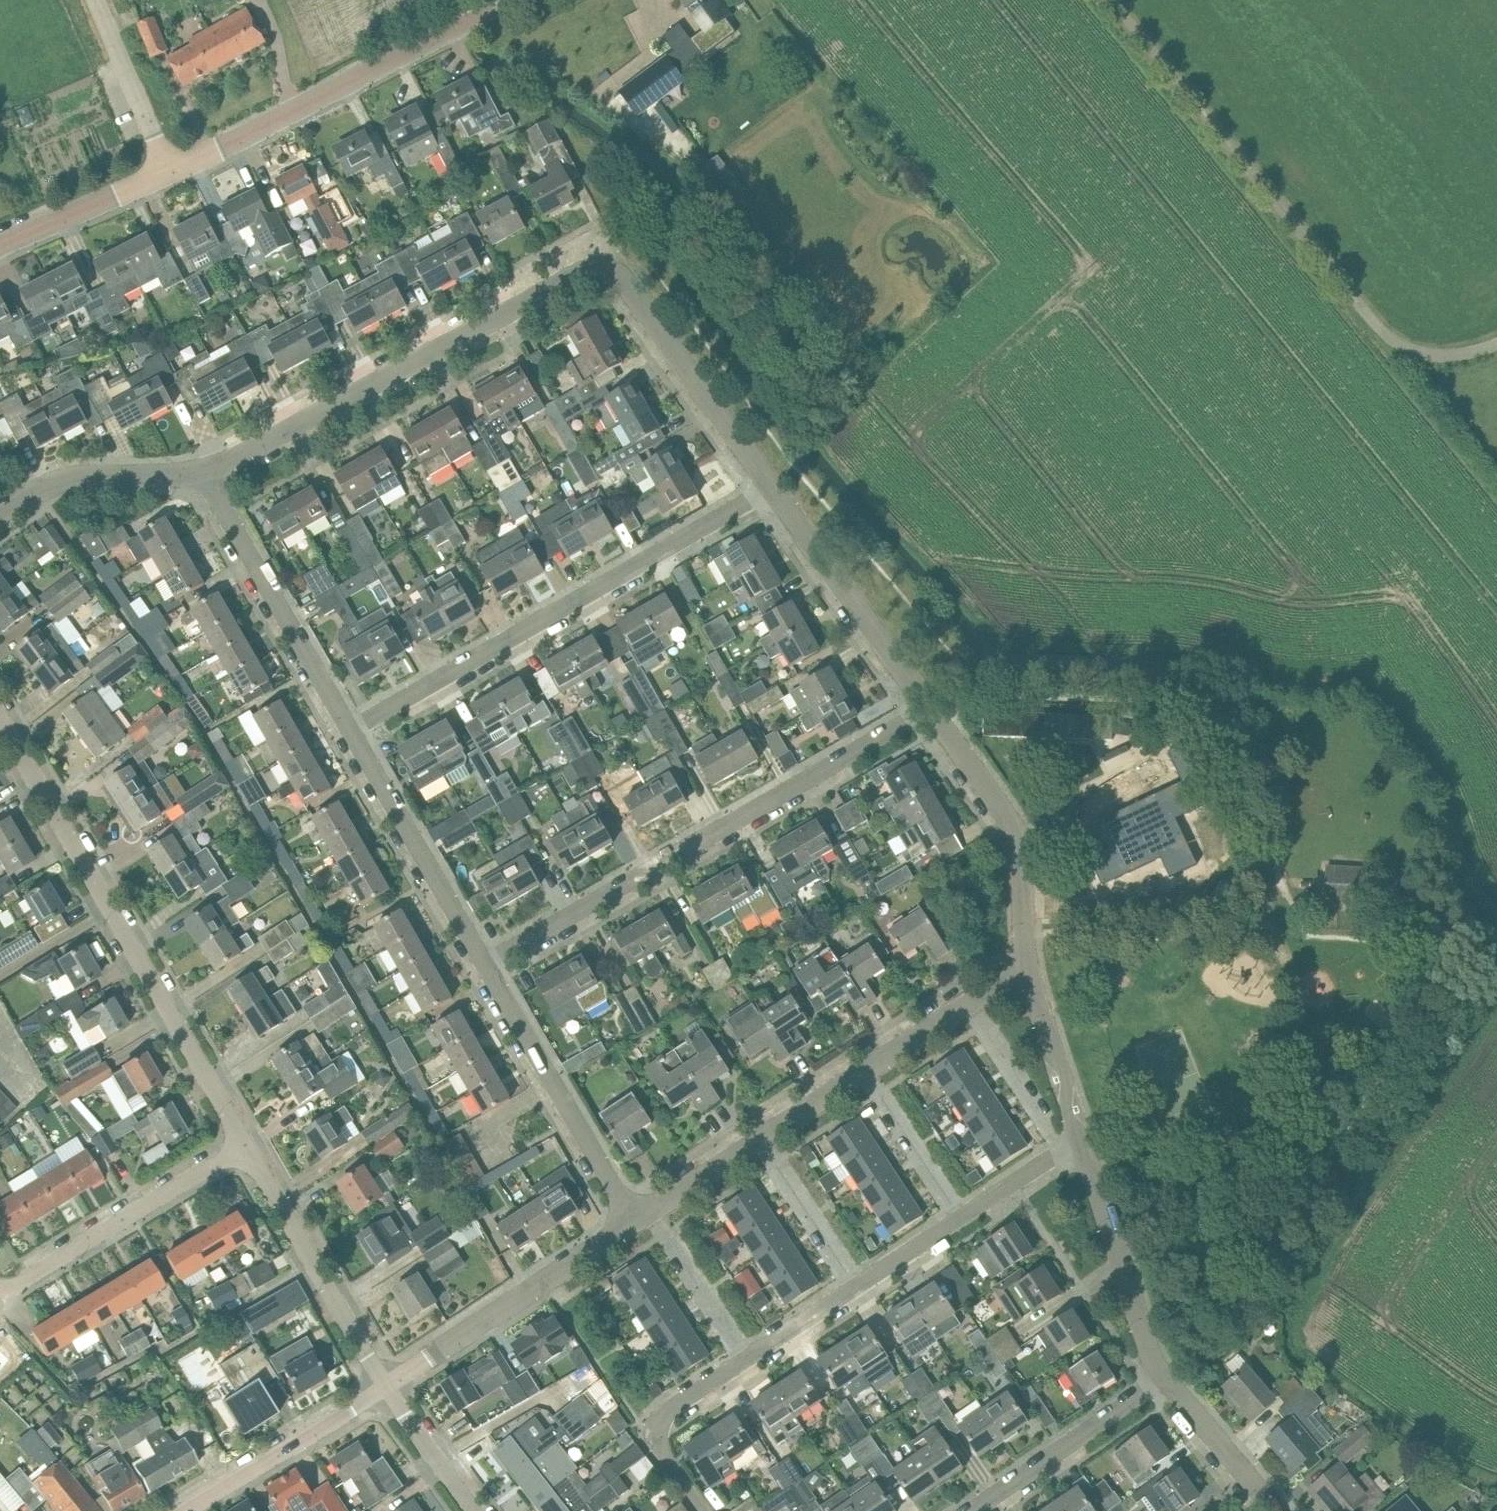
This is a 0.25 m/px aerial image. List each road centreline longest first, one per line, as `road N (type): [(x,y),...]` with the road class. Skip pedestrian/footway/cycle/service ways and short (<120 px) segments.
road 1 (unclassified): [(1496,343),(1472,356),(1418,359),(1377,337),(1117,0)]
road 2 (residential): [(482,965),(930,711)]
road 3 (residential): [(247,1144),(0,715)]
road 4 (residential): [(349,735),(774,496)]
road 5 (unclassified): [(199,477),(580,271),(604,270)]
road 6 (tertiary): [(170,171),(531,0)]
road 7 (residential): [(633,1226),(482,965)]
road 8 (residential): [(349,735),(199,477)]
road 9 (residential): [(390,1385),(633,1226)]
road 10 (unclassified): [(247,1144),(20,1284),(0,1284)]
road 11 (residential): [(774,496),(626,279),(604,270)]
road 12 (residential): [(390,1385),(247,1144)]
road 13 (residential): [(1027,966),(1008,828),(930,711)]
road 14 (residential): [(482,965),(349,735)]
road 15 (residential): [(930,711),(774,496)]
road 16 (residential): [(1169,1383),(1086,1147)]
road 17 (unclassified): [(183,1510),(390,1385)]
road 18 (residential): [(978,1510),(1169,1383)]
road 19 (unclassified): [(0,519),(24,498),(72,481),(199,477)]
road 20 (residential): [(707,1510),(662,1446),(662,1429),(669,1414),(749,1363)]
road 21 (residential): [(1086,1147),(1027,966)]
road 22 (tertiary): [(0,248),(170,171)]
road 23 (residential): [(99,0),(170,171)]
road 24 (residential): [(1064,1161),(978,1000)]
road 25 (residential): [(857,1294),(763,1140)]
road 26 (residential): [(961,1224),(867,1072)]
road 27 (residential): [(749,1363),(654,1212)]
road 28 (residential): [(1277,1510),(1169,1383)]
road 29 (residential): [(474,1510),(390,1385)]
road 30 (residential): [(867,1072),(978,1000)]
road 31 (residential): [(654,1212),(763,1140)]
road 32 (residential): [(749,1363),(857,1294)]
road 33 (residential): [(857,1294),(961,1224)]
road 34 (residential): [(763,1140),(867,1072)]
road 35 (residential): [(961,1224),(1064,1161)]

